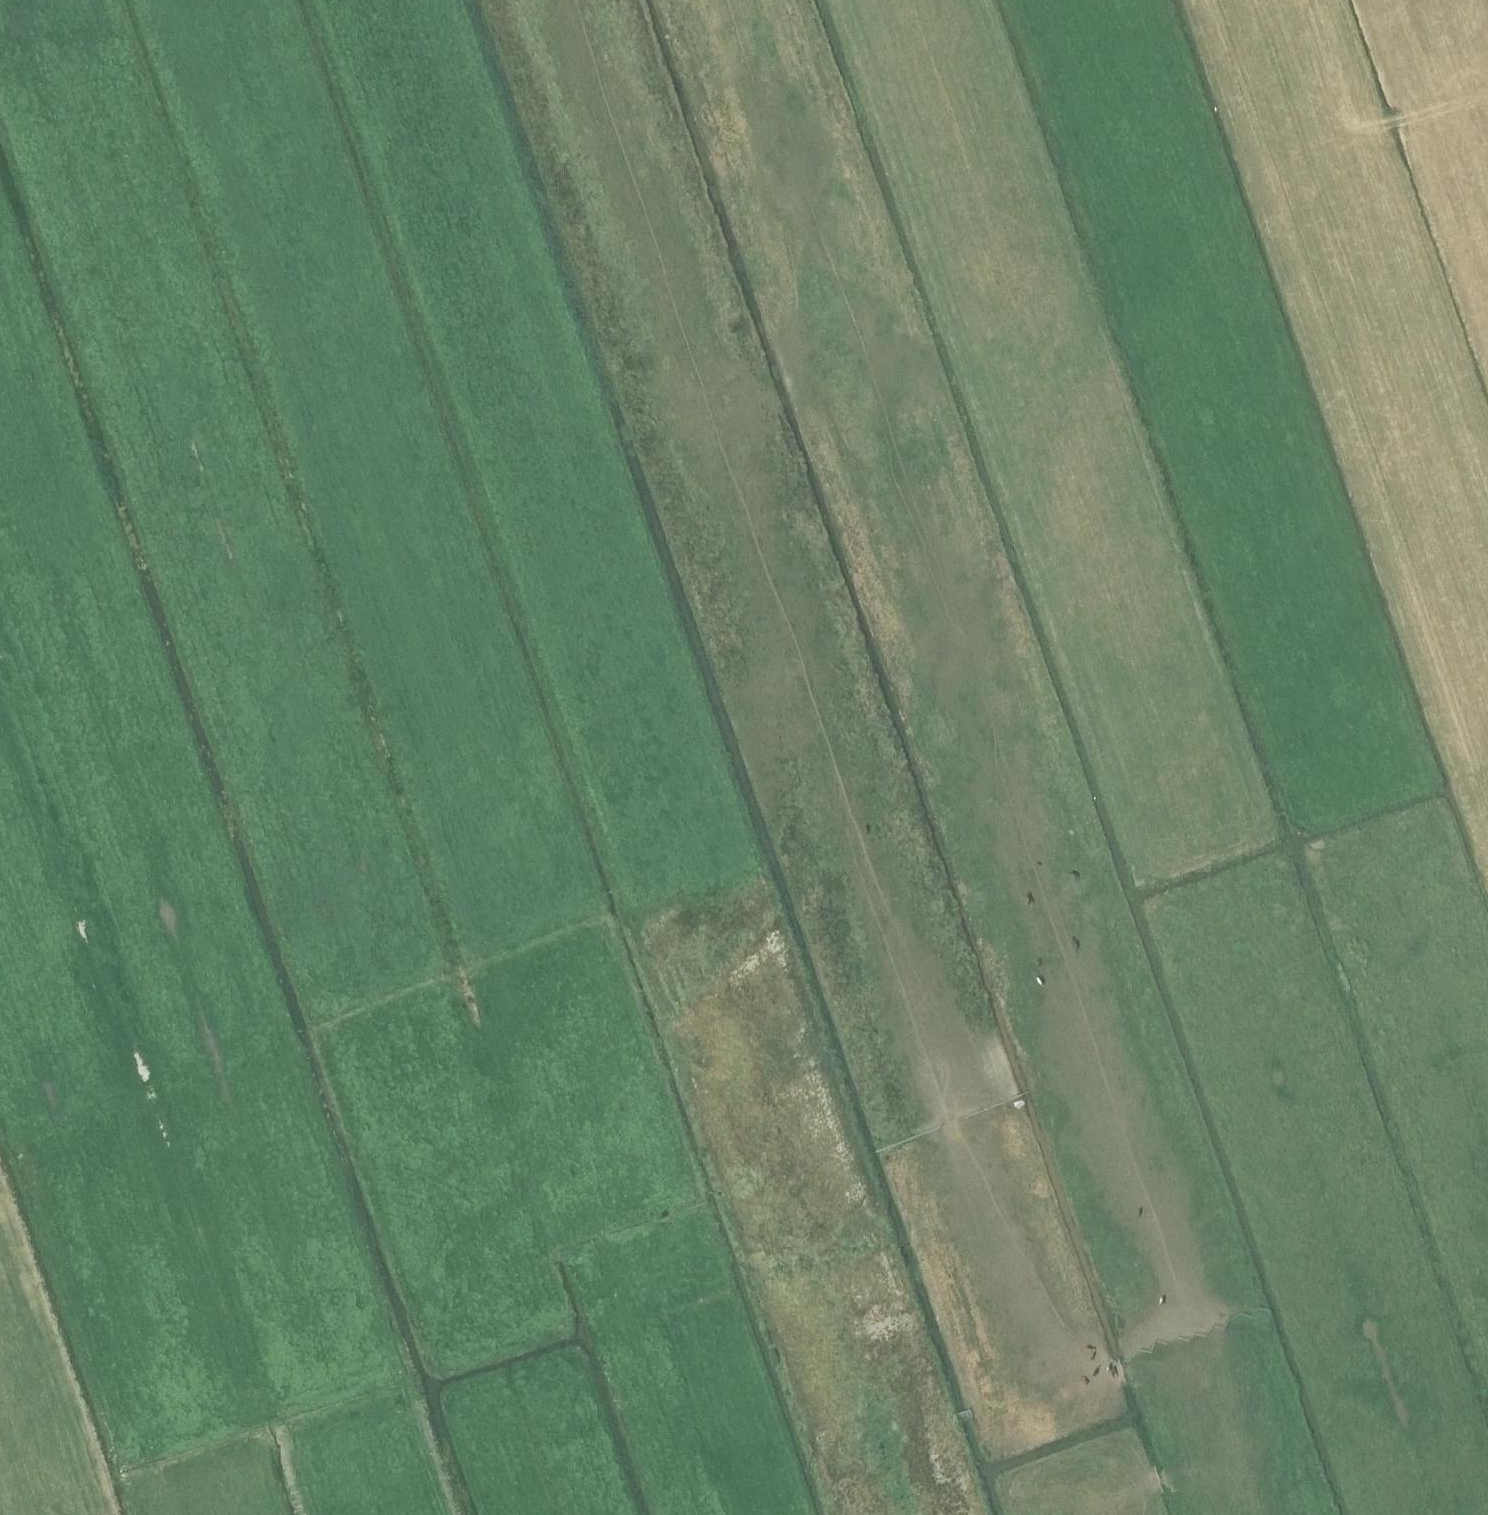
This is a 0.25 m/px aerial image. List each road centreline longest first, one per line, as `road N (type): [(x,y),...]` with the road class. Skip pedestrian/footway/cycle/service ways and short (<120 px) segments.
road 1 (track): [(1487,94),(1370,133)]

